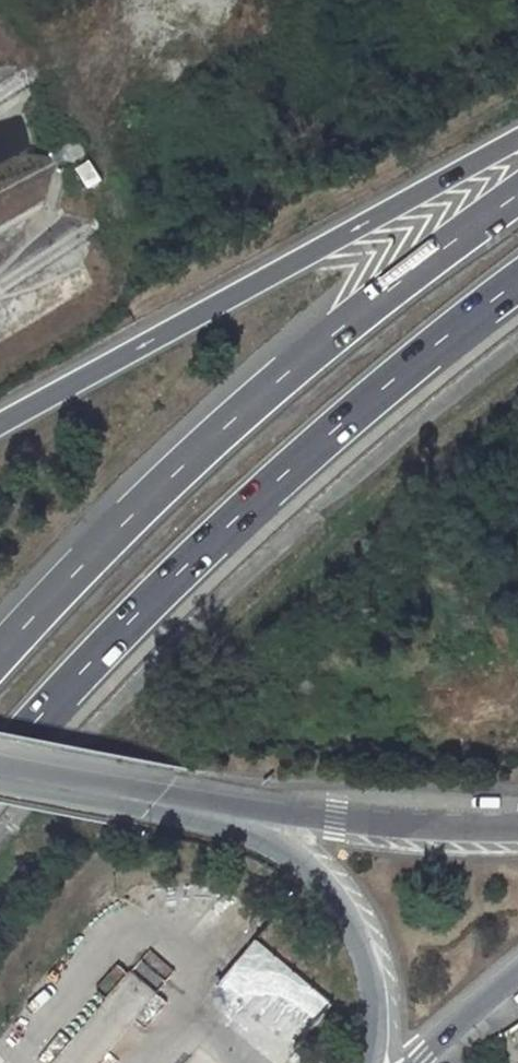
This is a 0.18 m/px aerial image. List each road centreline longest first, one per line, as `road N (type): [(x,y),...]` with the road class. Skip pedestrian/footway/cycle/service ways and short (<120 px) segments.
road 1 (motorway): [(0,759),(303,453),(517,277)]
road 2 (motorway): [(517,189),(254,397),(0,649)]
road 3 (motorway): [(517,138),(0,420)]
road 4 (secondary): [(377,1062),(384,983),(367,934),(333,886),(258,813)]
road 5 (secondary): [(258,813),(0,768)]
road 6 (secondary): [(517,831),(258,813)]
road 7 (secondary): [(415,1062),(517,973)]

